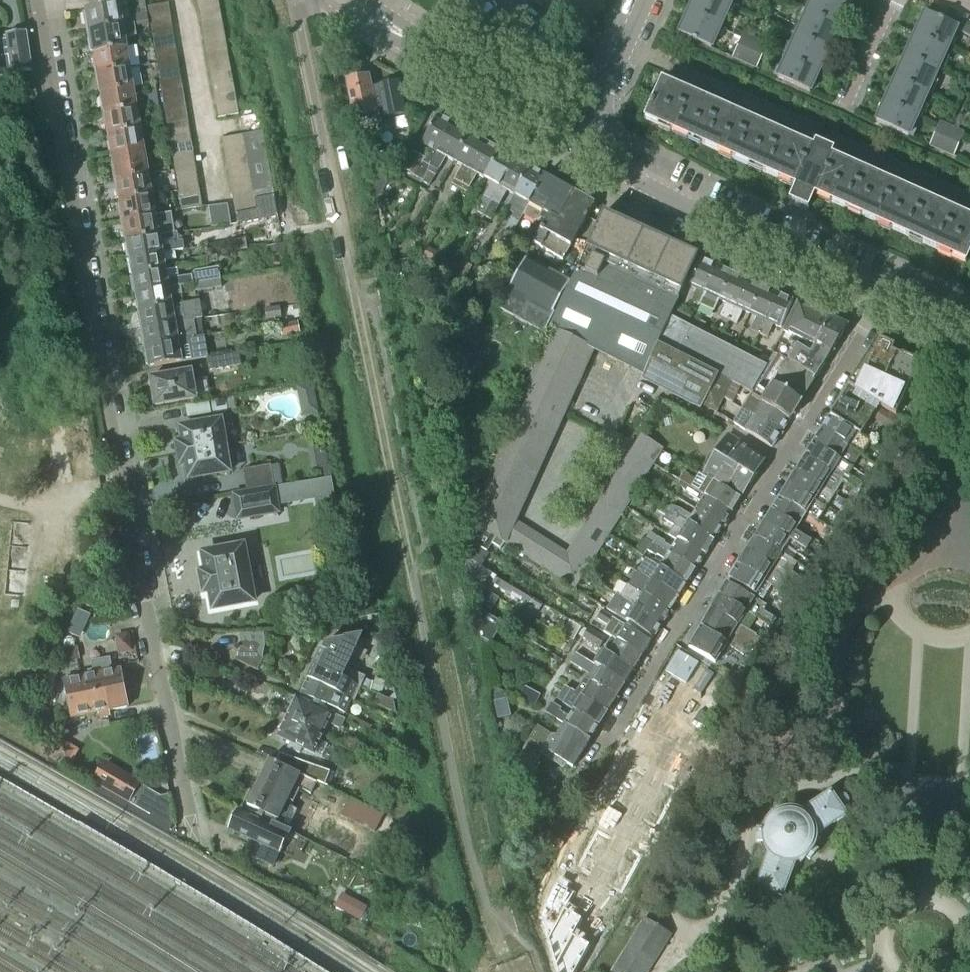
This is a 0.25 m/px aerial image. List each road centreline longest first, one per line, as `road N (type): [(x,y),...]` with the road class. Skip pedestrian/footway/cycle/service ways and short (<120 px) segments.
road 1 (residential): [(37,11),(193,837)]
road 2 (residential): [(608,741),(883,292)]
road 3 (residential): [(883,292),(680,202),(575,144)]
road 4 (residential): [(575,144),(347,0)]
road 5 (residential): [(182,0),(216,201)]
road 6 (residential): [(575,144),(643,0)]

